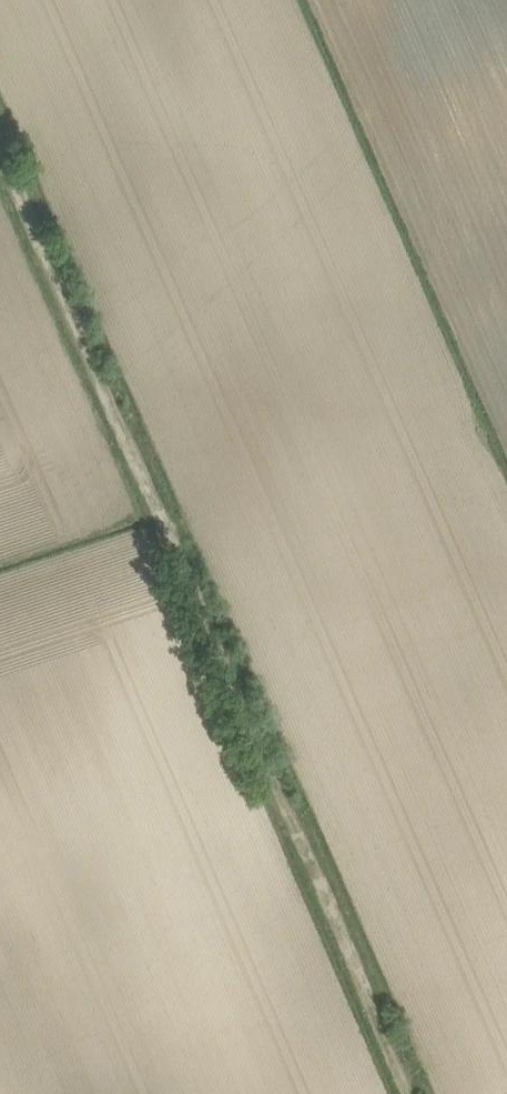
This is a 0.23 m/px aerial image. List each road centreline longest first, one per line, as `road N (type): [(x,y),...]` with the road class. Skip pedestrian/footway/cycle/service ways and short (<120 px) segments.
road 1 (track): [(412,1093),(0,138)]

